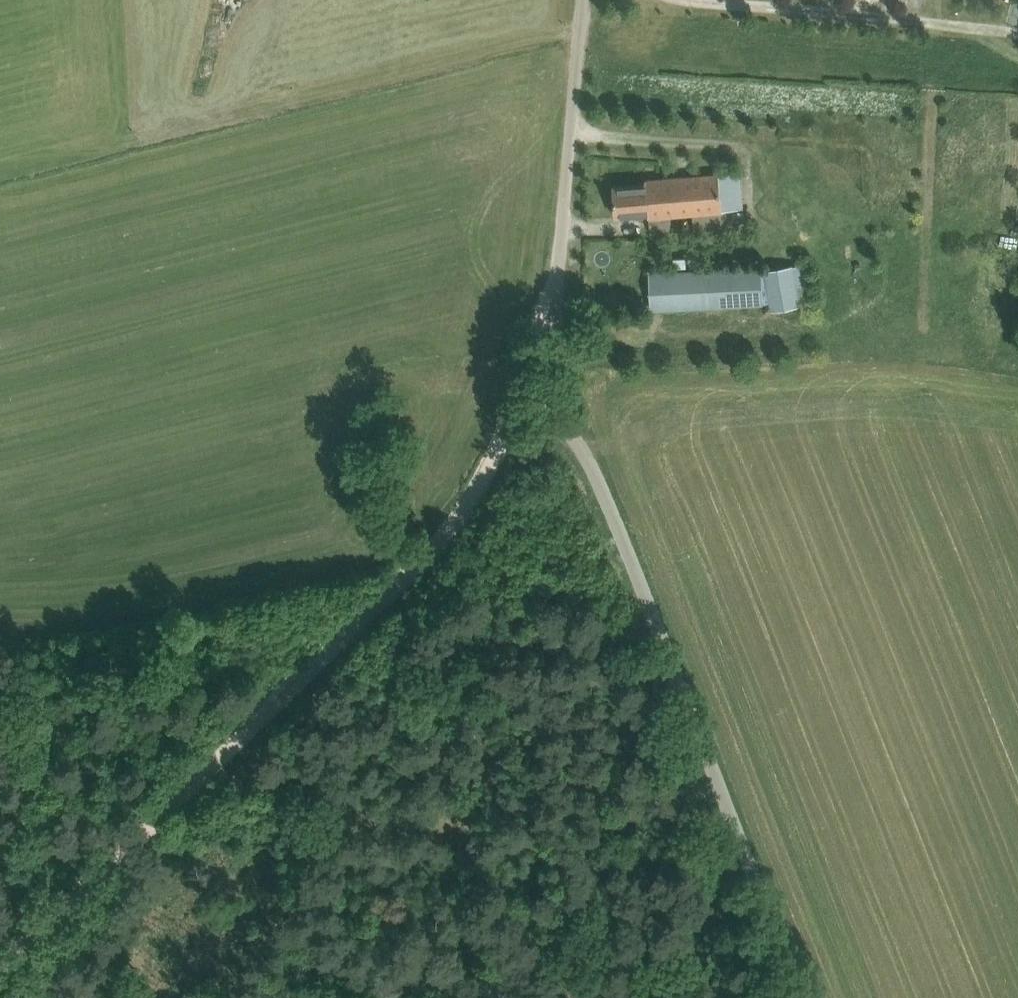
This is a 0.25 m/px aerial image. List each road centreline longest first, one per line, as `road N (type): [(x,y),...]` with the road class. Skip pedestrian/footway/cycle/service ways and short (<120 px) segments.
road 1 (unclassified): [(794,997),(565,409),(557,353),(563,206),(583,0)]
road 2 (track): [(0,974),(392,570),(525,415),(565,409)]

